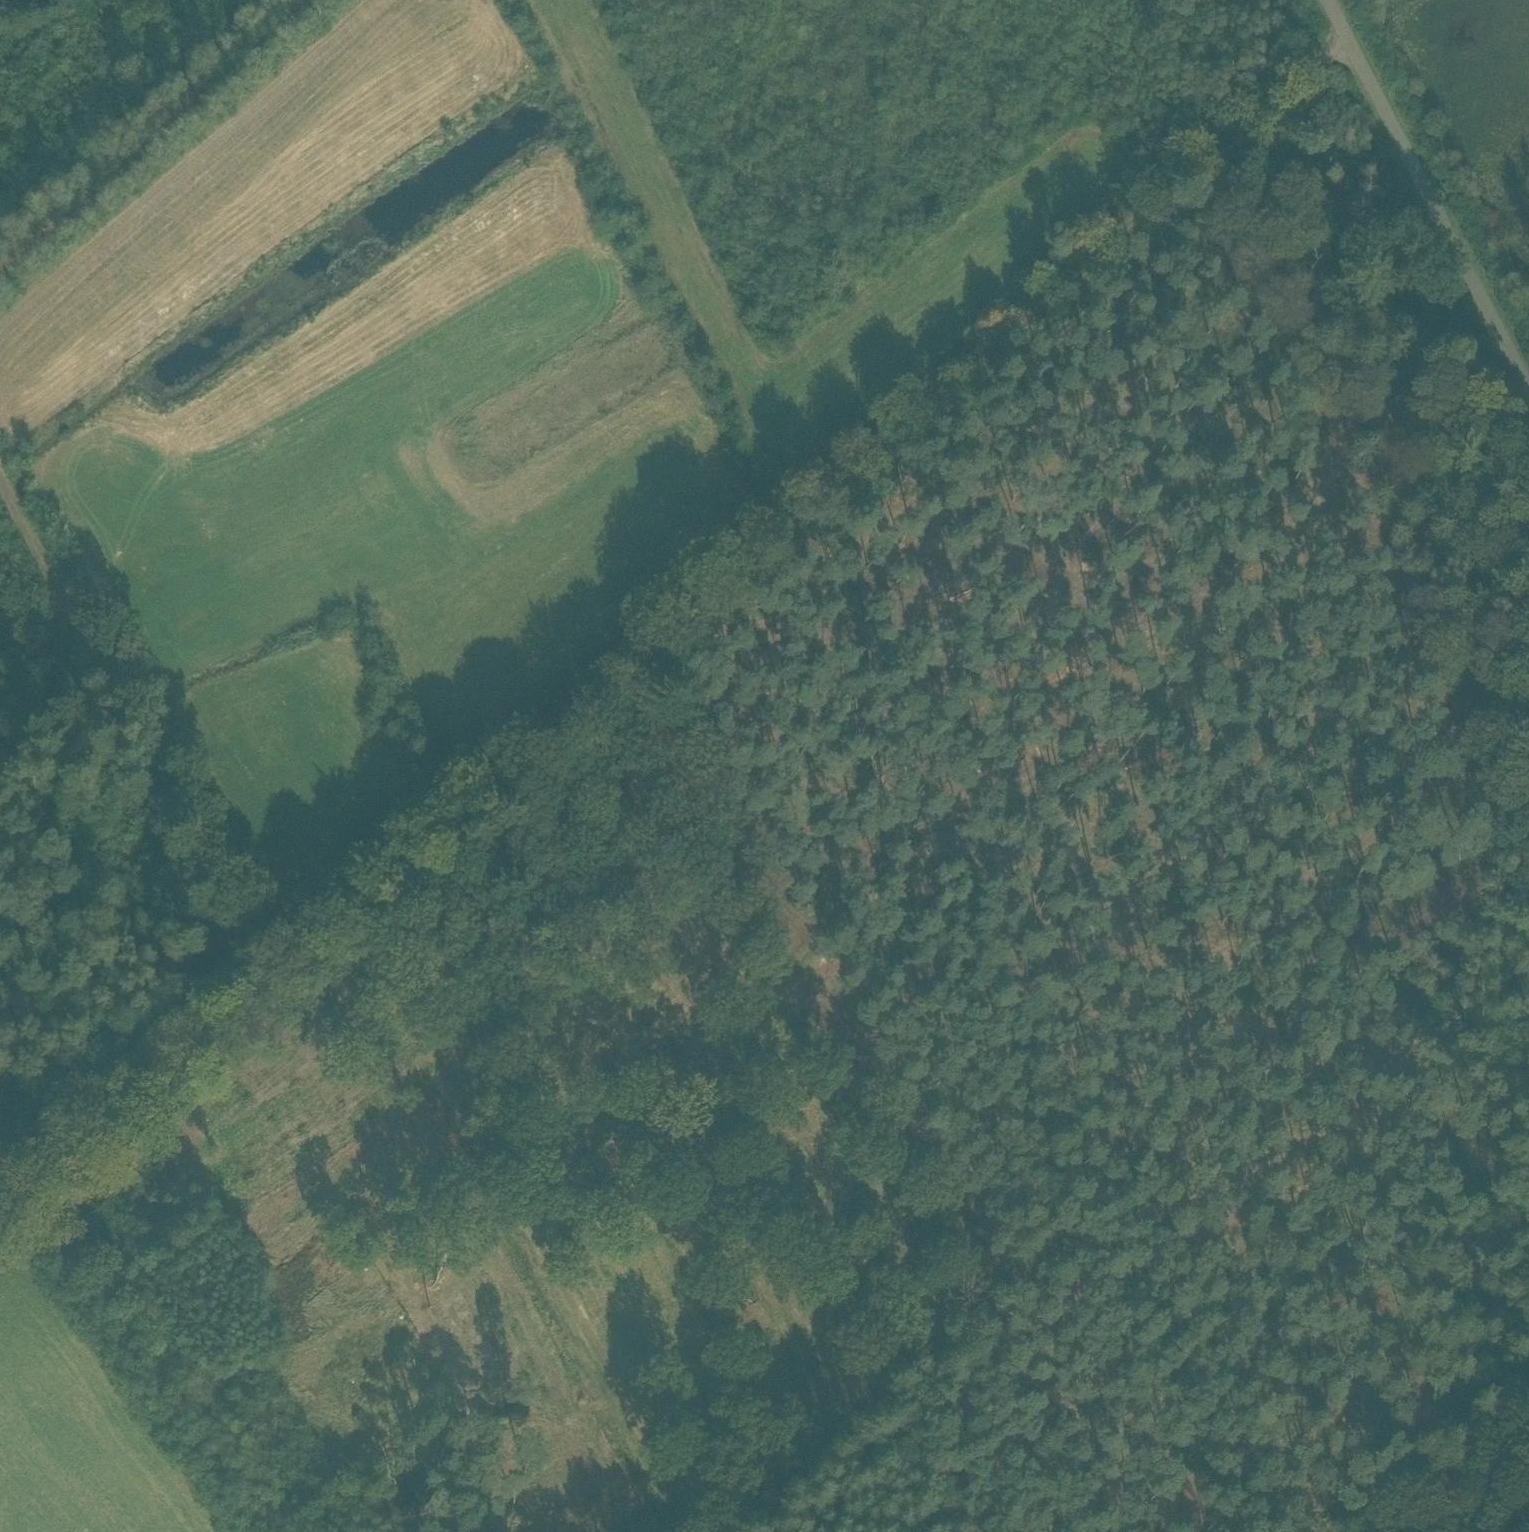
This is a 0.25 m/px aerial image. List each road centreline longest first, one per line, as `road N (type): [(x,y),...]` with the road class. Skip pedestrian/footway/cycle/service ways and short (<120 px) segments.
road 1 (track): [(0,1225),(298,952),(0,476)]

